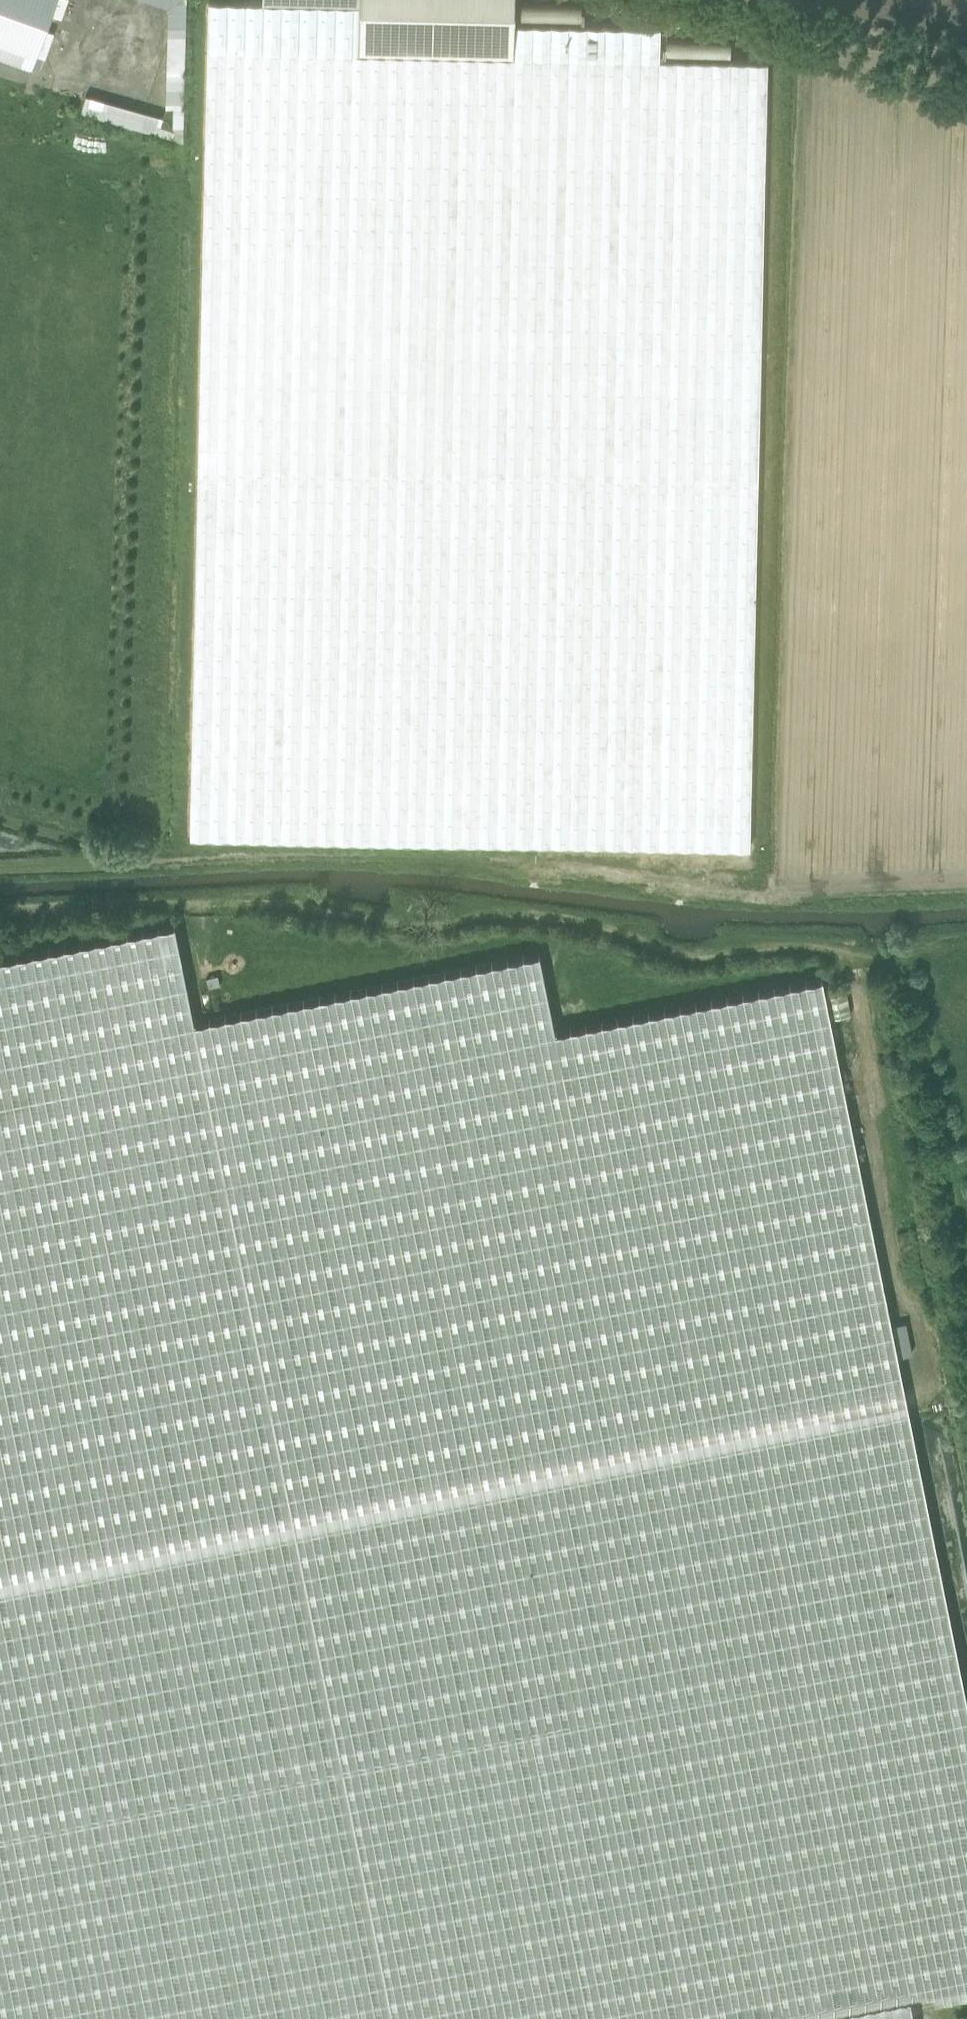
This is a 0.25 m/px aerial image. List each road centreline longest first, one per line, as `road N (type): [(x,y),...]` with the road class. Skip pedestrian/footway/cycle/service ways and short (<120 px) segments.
road 1 (track): [(768,0),(966,60)]

